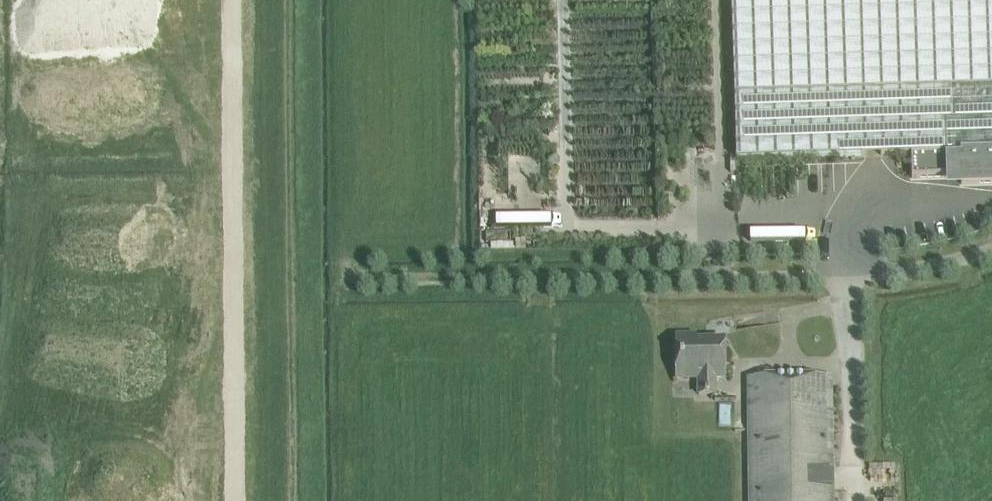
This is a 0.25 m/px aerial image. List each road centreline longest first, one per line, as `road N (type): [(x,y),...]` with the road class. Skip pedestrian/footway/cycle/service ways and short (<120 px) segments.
road 1 (unclassified): [(340,279),(873,274),(991,248)]
road 2 (track): [(236,500),(233,0)]

